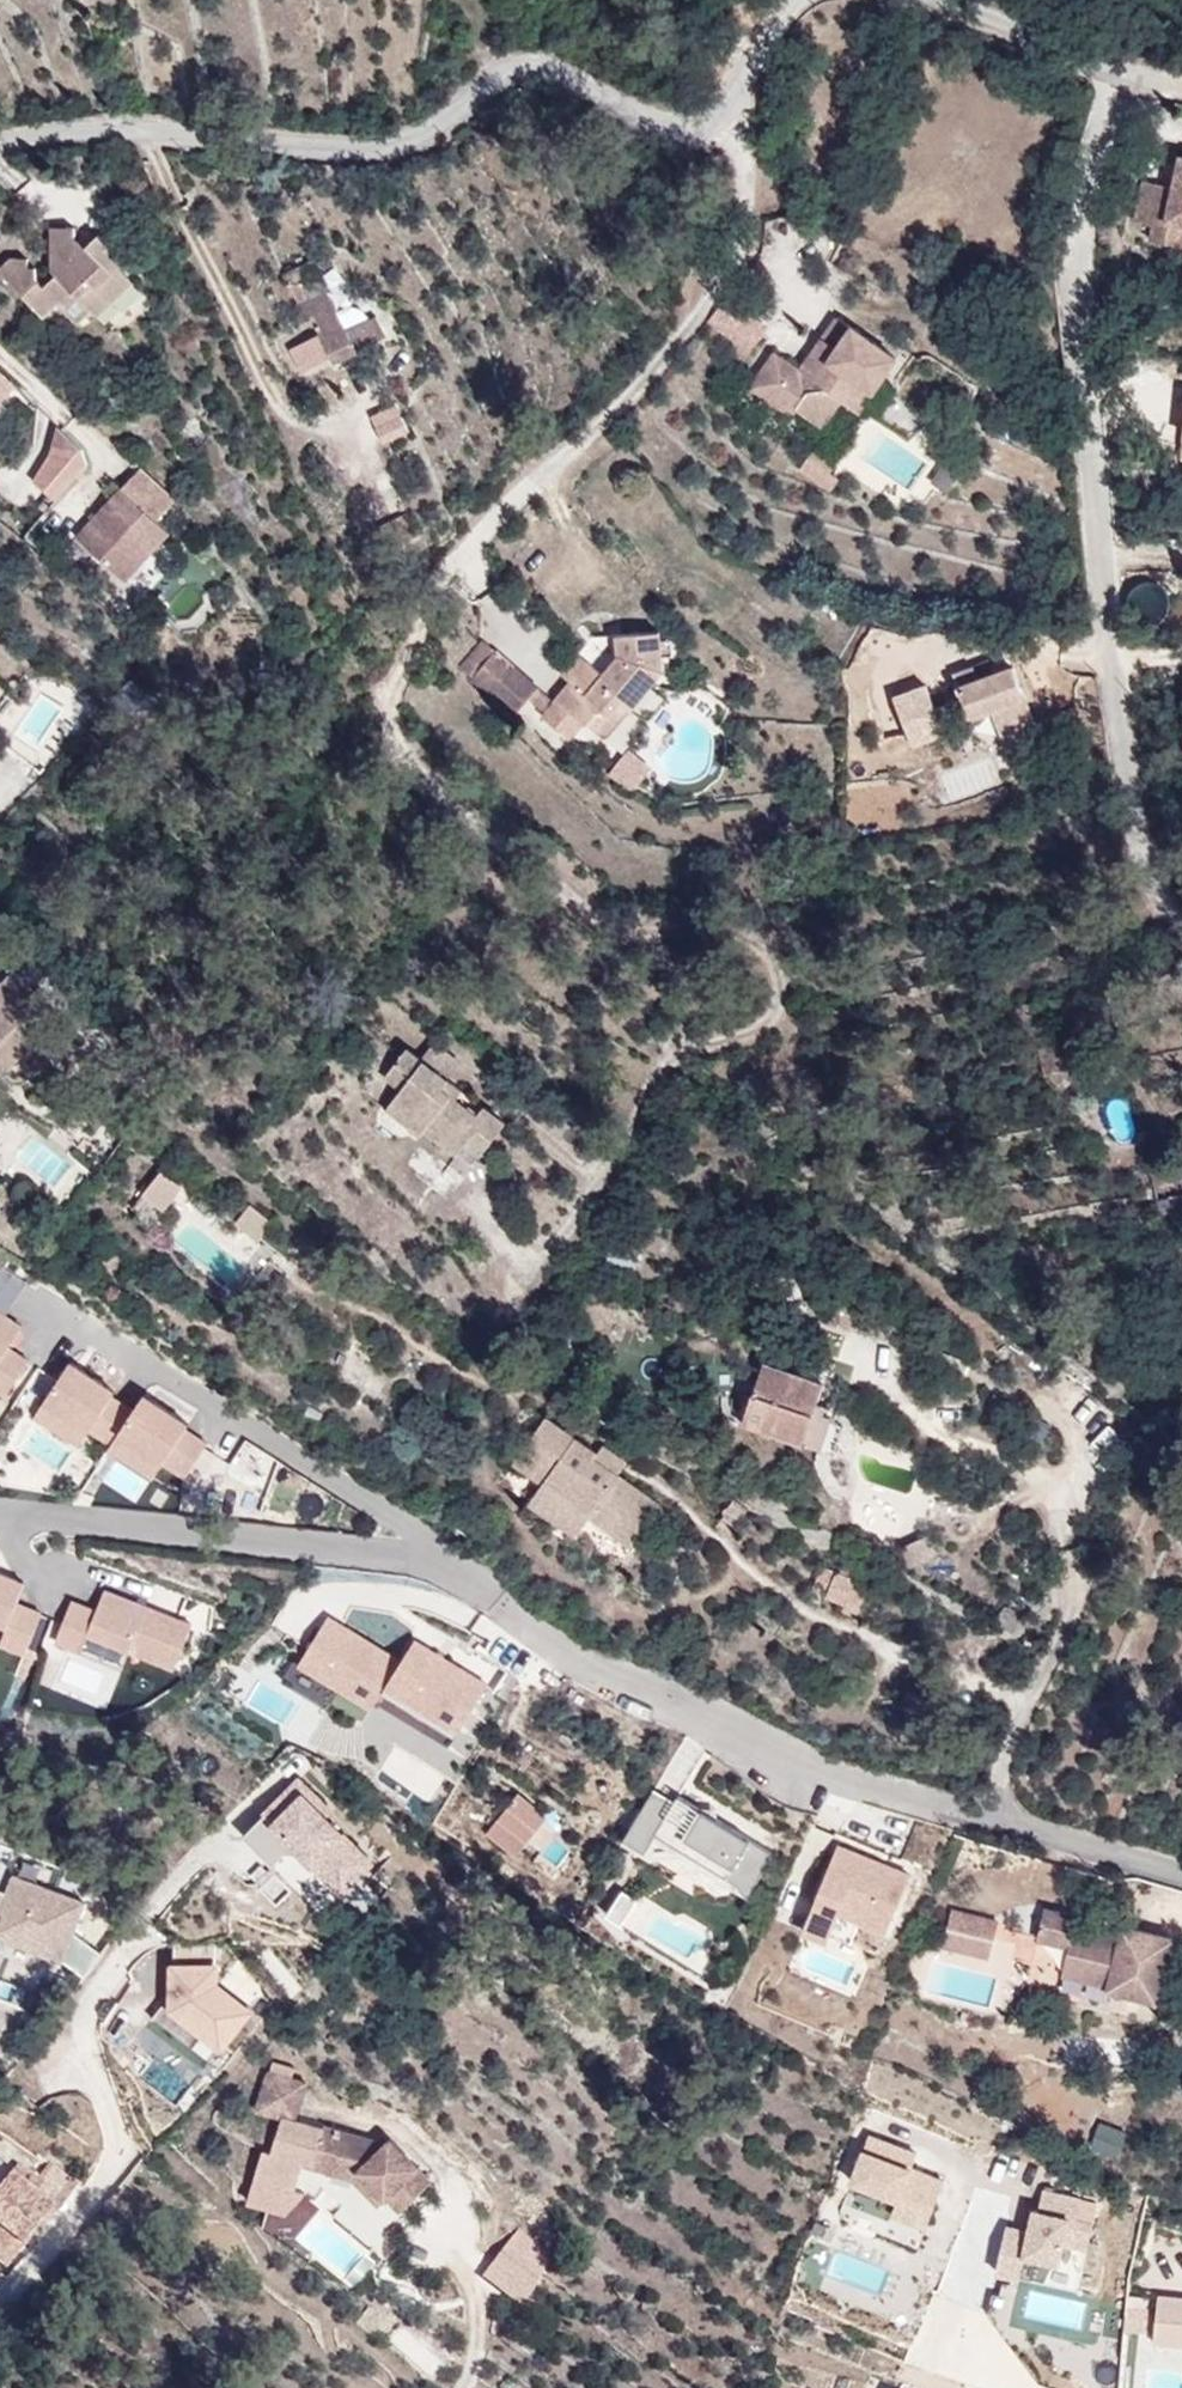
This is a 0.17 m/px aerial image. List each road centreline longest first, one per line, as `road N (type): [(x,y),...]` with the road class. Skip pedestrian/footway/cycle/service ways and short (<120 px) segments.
road 1 (residential): [(0,1512),(442,1564),(611,1675),(713,1727),(848,1781),(1023,1825)]
road 2 (unclassified): [(0,144),(131,129),(311,146),(402,145),(454,120),(492,82),(531,69),(557,70),(667,125),(703,127),(722,117),(763,40),(803,0)]
road 3 (unclassified): [(1115,67),(1081,241),(1082,326),(1137,848),(1181,929)]
road 4 (unclassified): [(1023,1825),(1007,1804),(1000,1769),(1057,1654)]
road 5 (unclassified): [(946,0),(1115,67)]
road 6 (unclassified): [(1181,1872),(1023,1825)]

